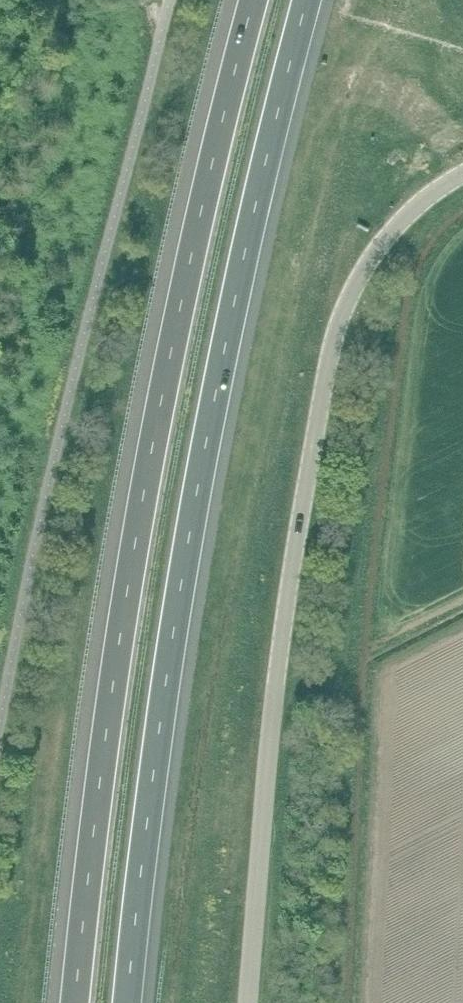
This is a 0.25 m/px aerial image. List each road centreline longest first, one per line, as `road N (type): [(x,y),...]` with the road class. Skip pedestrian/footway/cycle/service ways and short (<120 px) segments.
road 1 (motorway): [(129,1002),(189,539),(235,303),(310,0)]
road 2 (motorway): [(256,0),(136,531),(76,1002)]
road 3 (unclassified): [(247,1002),(272,717),(334,338),(387,240),(462,175)]

